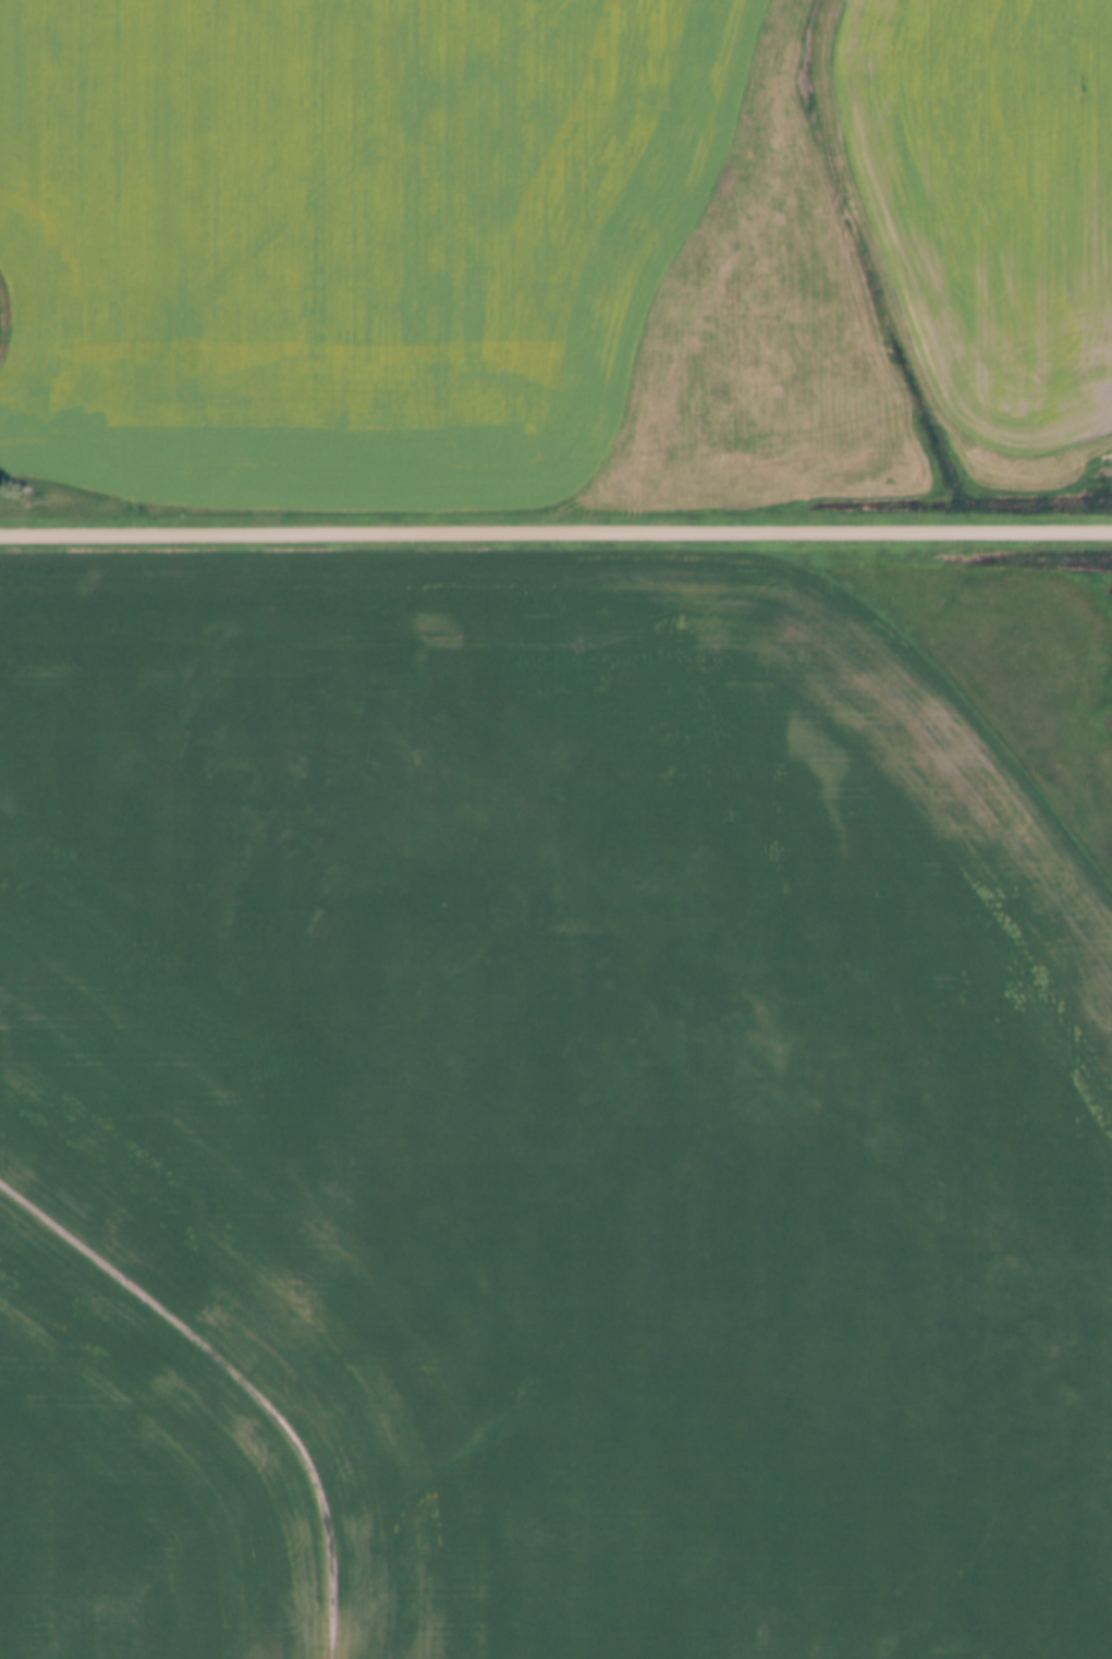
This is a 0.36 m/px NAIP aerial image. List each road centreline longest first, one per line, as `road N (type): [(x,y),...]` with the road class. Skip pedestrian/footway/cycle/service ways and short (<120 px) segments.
road 1 (residential): [(0,532),(1111,528)]

